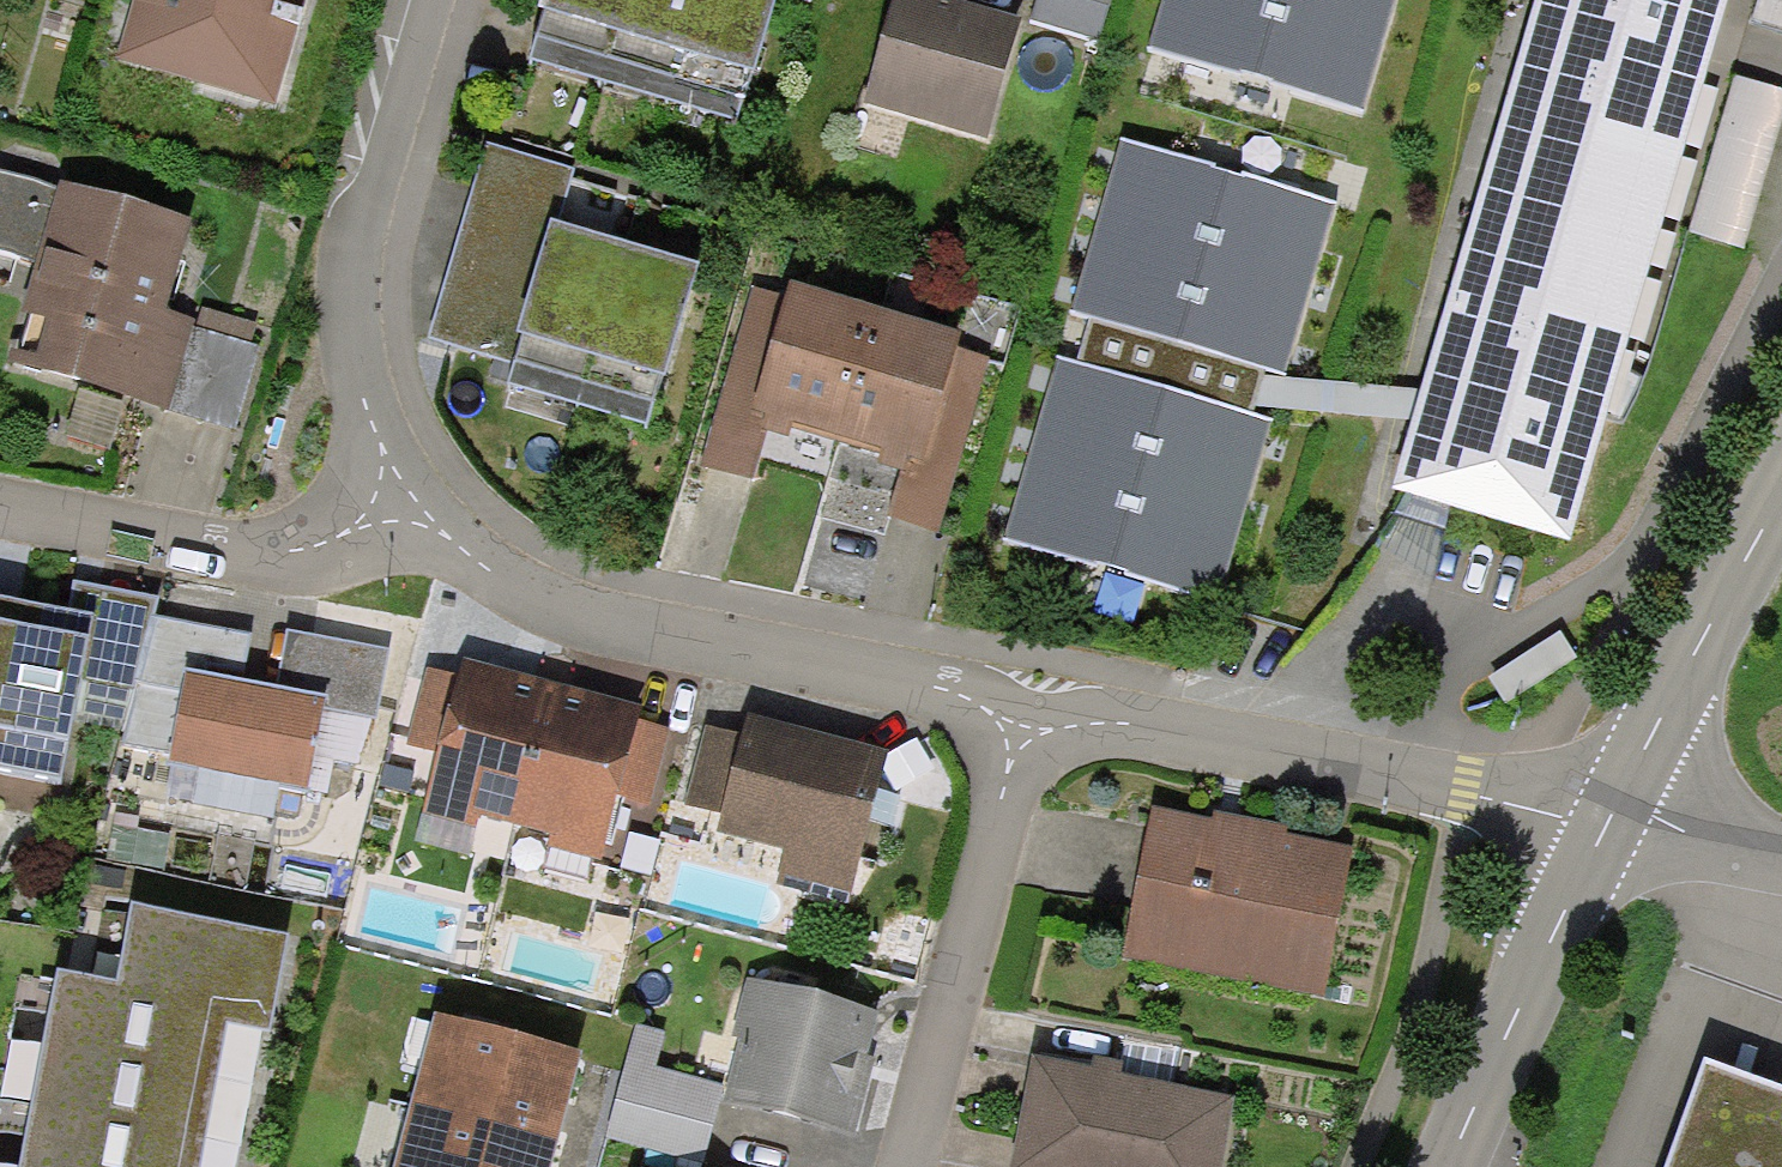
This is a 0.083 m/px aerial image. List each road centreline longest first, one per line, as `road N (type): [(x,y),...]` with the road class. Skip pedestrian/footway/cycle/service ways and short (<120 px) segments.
road 1 (residential): [(1021,709),(598,620),(485,573),(400,498)]
road 2 (residential): [(1611,818),(1021,709)]
road 3 (residential): [(433,0),(372,223),(359,310),(365,392),(400,498)]
road 4 (residential): [(916,1166),(1021,709)]
road 5 (residential): [(400,498),(287,555),(172,553),(0,520)]
road 6 (unclassified): [(1611,818),(1496,1052),(1449,1166)]
road 7 (unclassified): [(1781,497),(1611,818)]
road 8 (residential): [(1611,818),(1781,860)]

